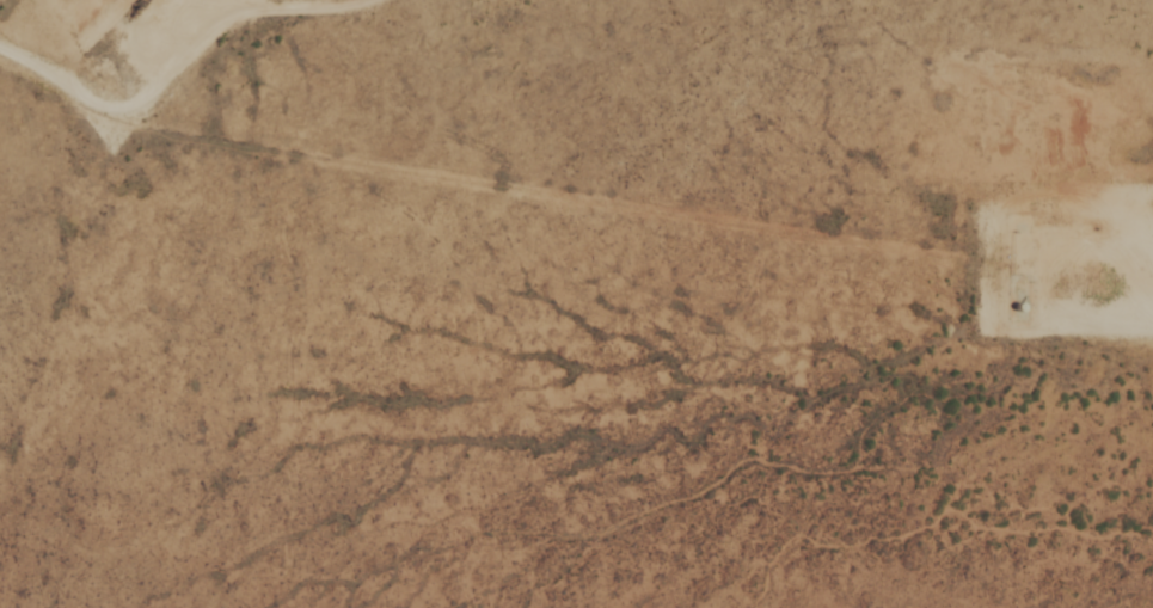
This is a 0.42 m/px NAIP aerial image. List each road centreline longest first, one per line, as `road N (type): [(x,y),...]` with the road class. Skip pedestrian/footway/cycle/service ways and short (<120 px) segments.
road 1 (residential): [(378,0),(217,10),(146,96),(79,81),(0,49)]

